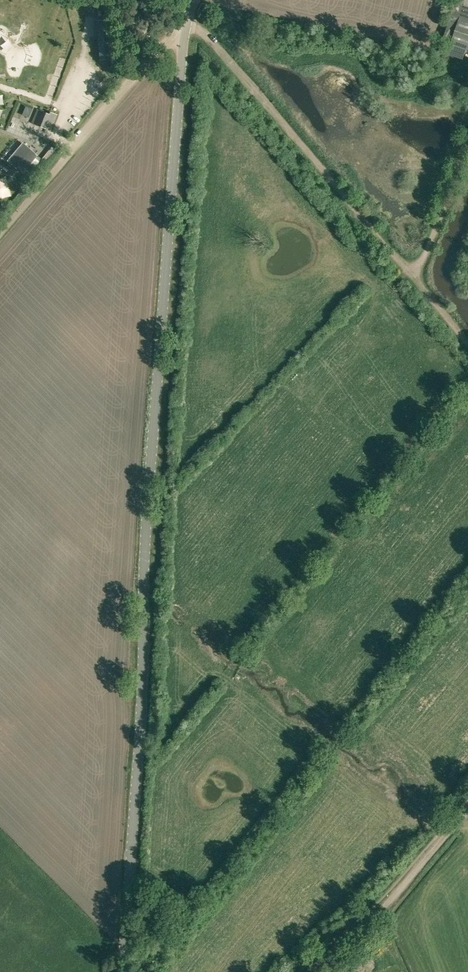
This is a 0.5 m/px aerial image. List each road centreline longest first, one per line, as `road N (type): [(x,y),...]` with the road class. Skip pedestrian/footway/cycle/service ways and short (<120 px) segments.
road 1 (unclassified): [(122,971),(144,559),(183,43),(193,0)]
road 2 (track): [(0,225),(185,26),(215,48),(467,341)]
road 3 (track): [(311,971),(467,815)]

